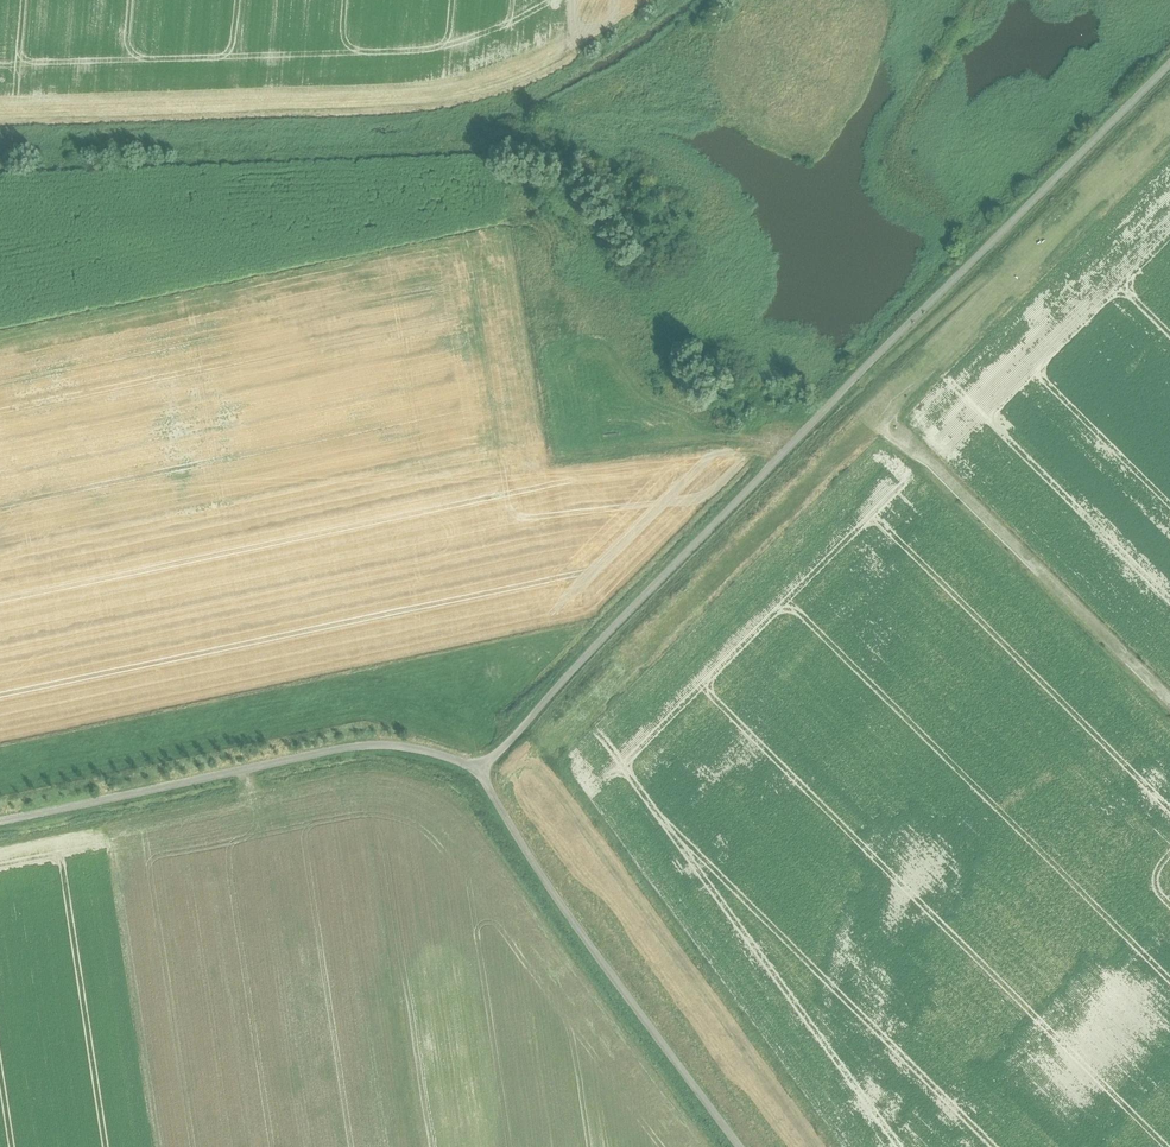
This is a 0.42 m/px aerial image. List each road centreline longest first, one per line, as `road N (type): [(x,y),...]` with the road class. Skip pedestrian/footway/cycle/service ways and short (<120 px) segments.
road 1 (track): [(1169,64),(865,365),(478,769)]
road 2 (track): [(0,822),(363,750),(410,748),(478,769)]
road 3 (track): [(739,1146),(562,906),(478,769)]

